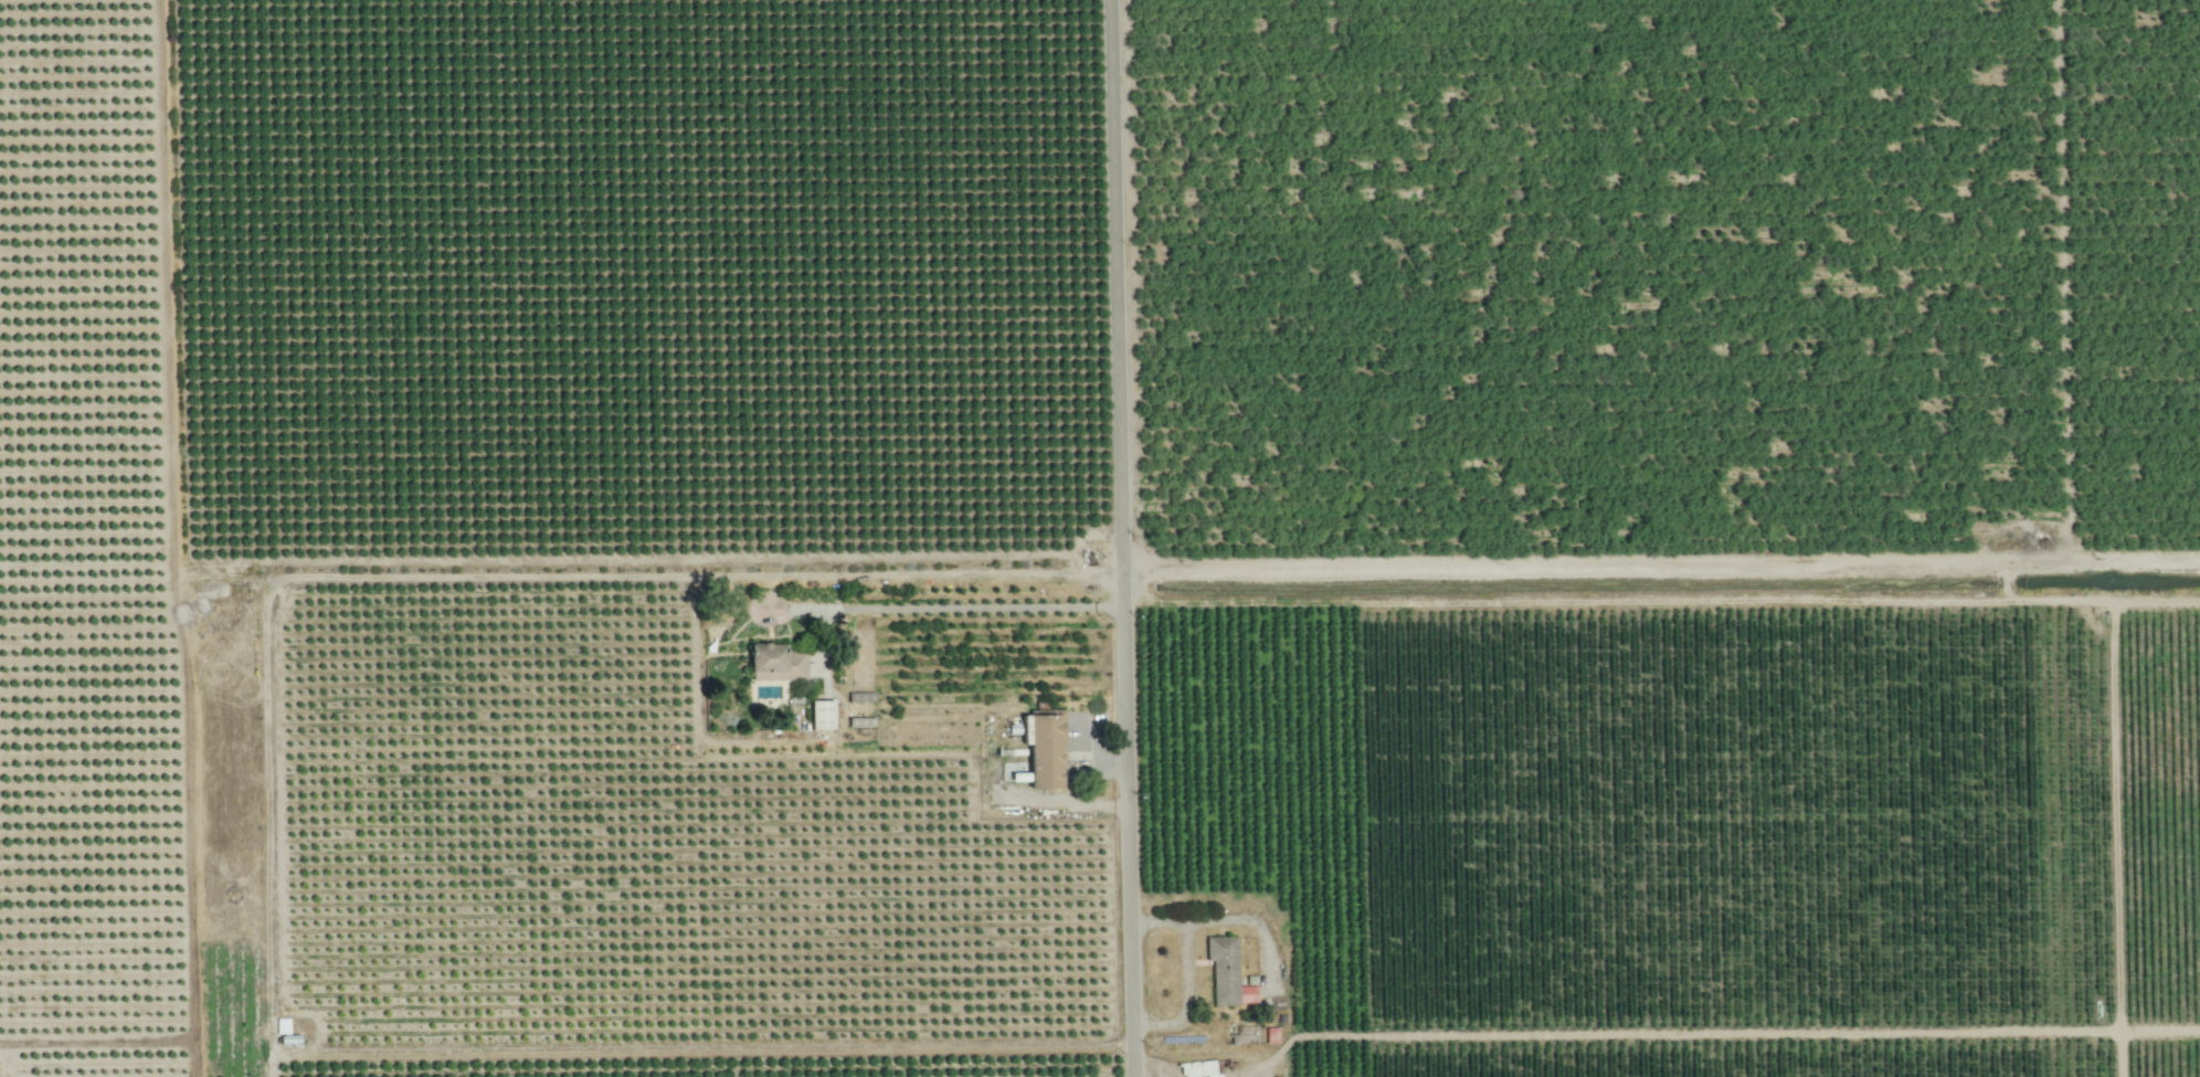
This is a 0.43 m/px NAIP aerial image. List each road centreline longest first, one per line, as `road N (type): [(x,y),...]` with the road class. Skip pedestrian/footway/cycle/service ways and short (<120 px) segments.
road 1 (residential): [(1112,0),(1133,1076)]

